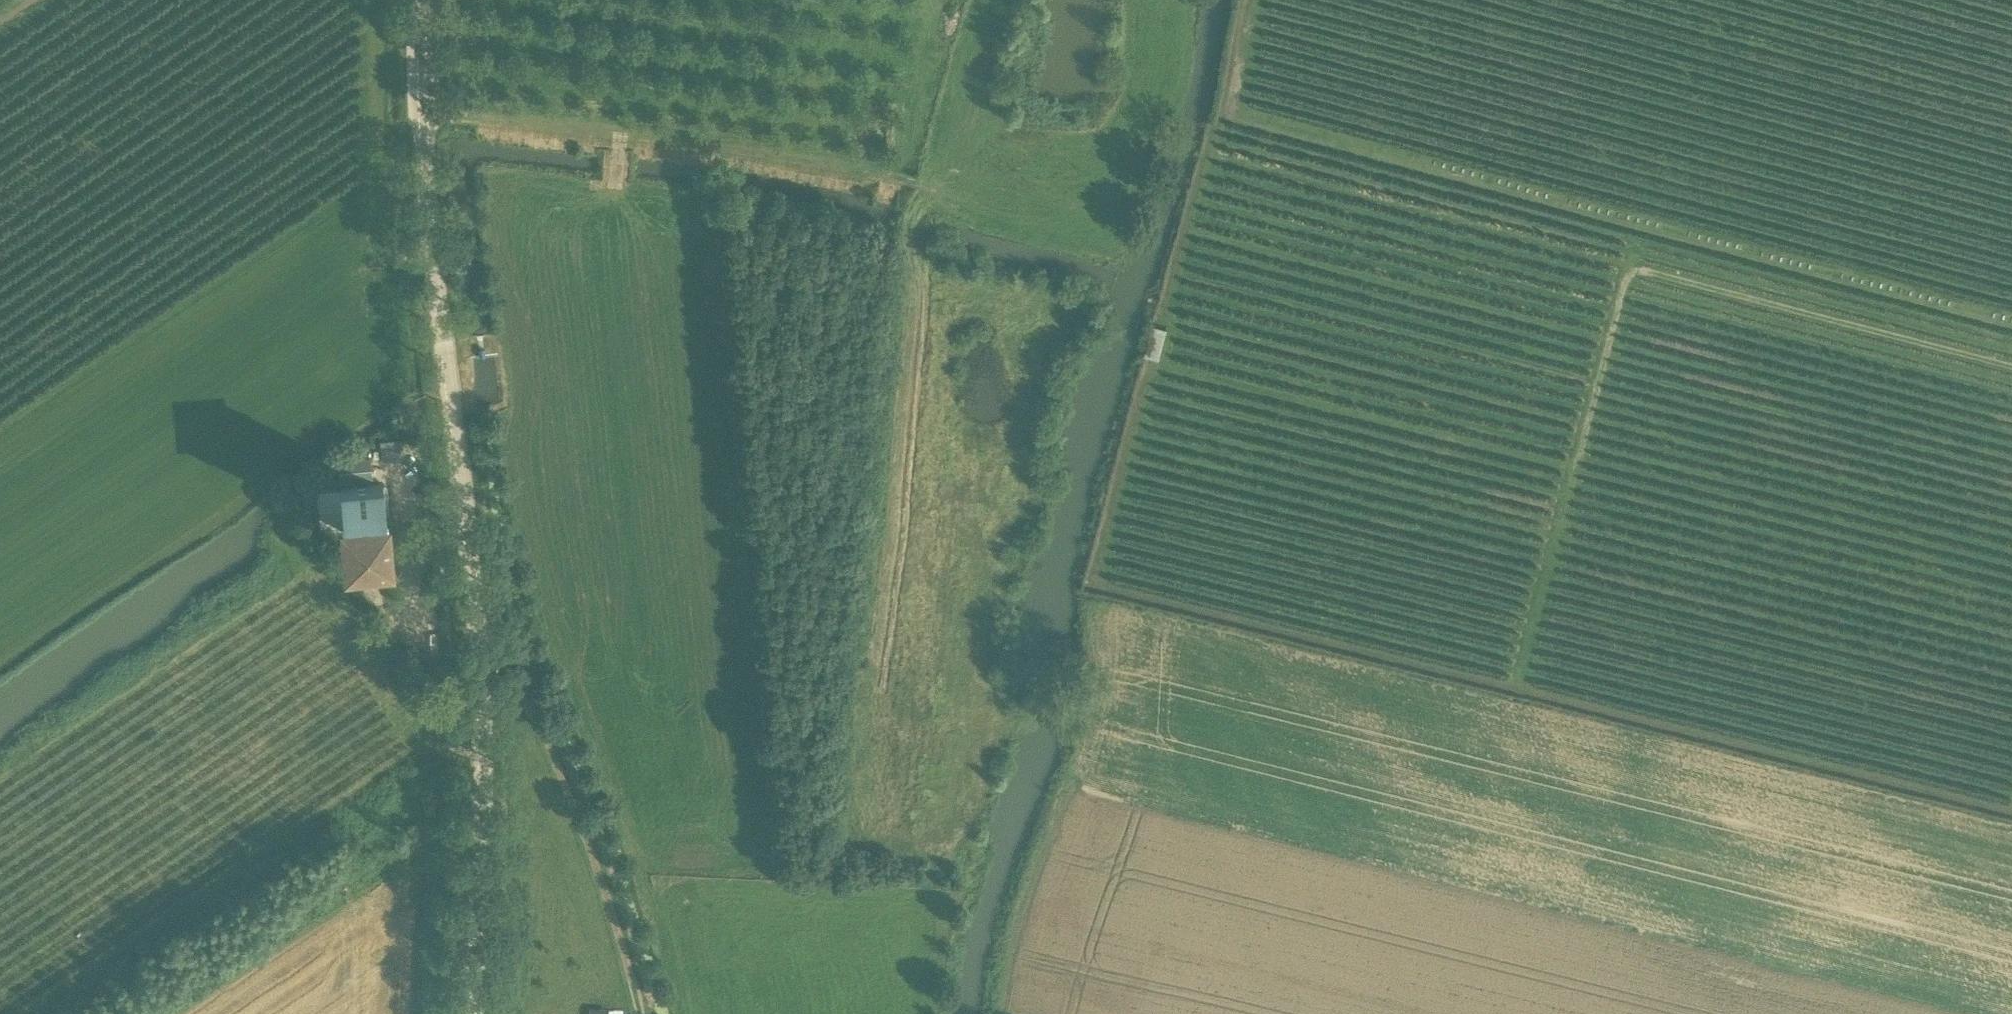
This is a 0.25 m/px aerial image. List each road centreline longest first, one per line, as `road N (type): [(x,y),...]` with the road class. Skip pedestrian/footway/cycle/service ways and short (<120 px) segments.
road 1 (tertiary): [(473,1013),(482,703),(432,261),(422,0)]
road 2 (track): [(931,187),(622,132),(424,113)]
road 3 (track): [(482,703),(517,701),(533,712),(604,889),(639,1013)]

